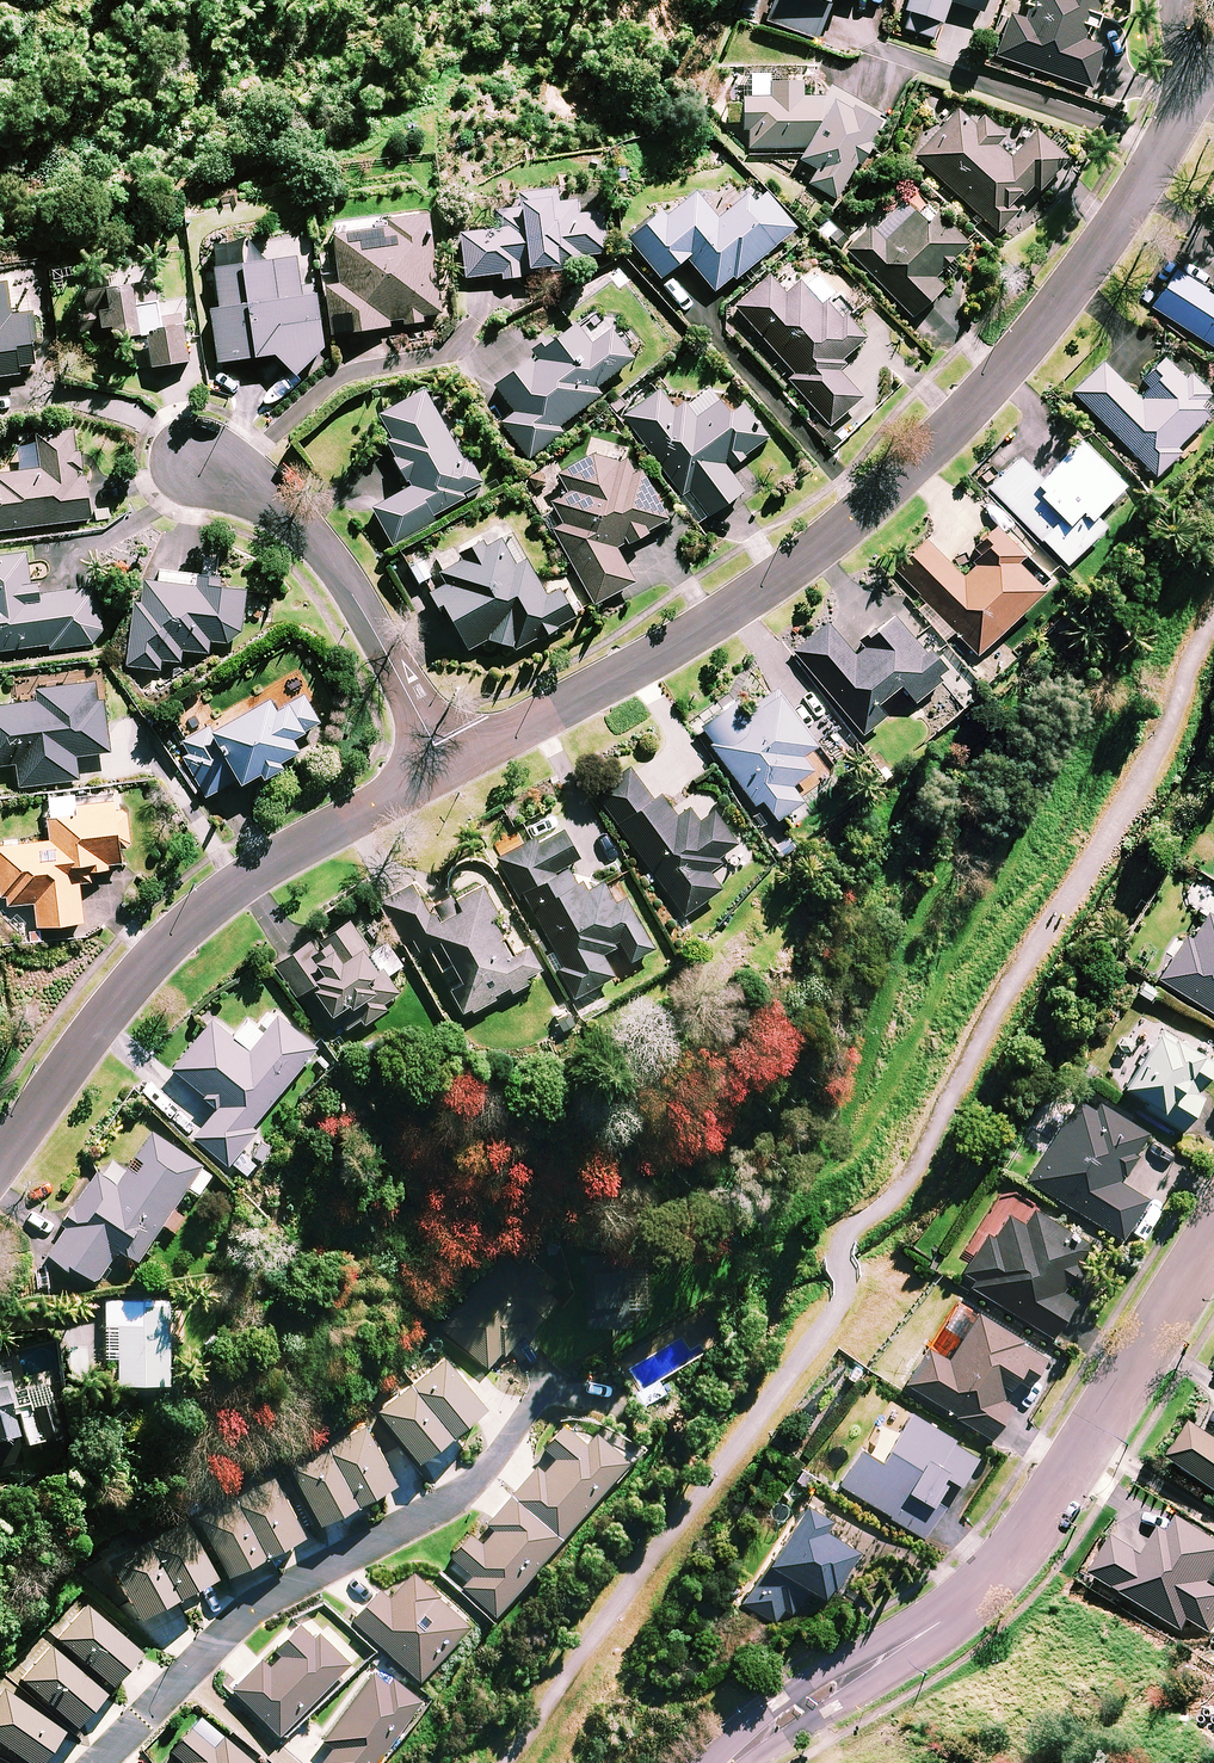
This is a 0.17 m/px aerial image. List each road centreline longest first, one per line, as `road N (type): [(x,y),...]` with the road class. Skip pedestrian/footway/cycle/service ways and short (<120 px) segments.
road 1 (residential): [(1187,92),(1147,180),(1055,316),(974,412),(883,495),(788,575),(448,767)]
road 2 (residential): [(1213,1235),(1035,1532),(954,1610),(805,1704),(731,1762)]
road 3 (residential): [(448,767),(245,876),(190,921),(93,1030),(0,1166)]
road 4 (residential): [(105,1762),(291,1582),(391,1532),(485,1467),(530,1417),(556,1372)]
road 5 (residential): [(201,460),(275,503),(332,559),(448,767)]

